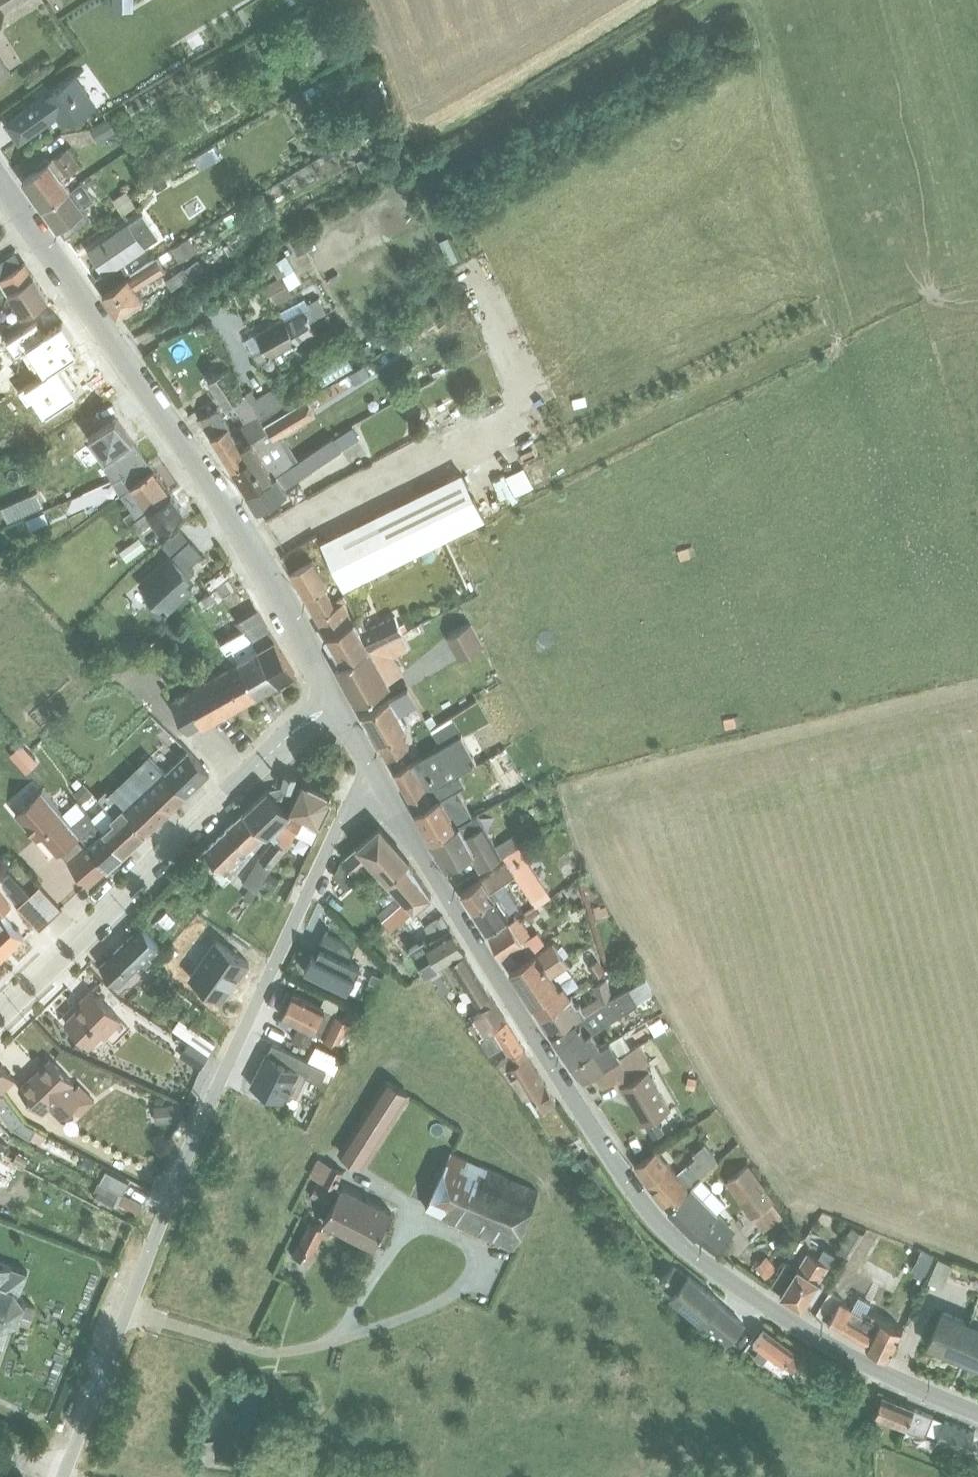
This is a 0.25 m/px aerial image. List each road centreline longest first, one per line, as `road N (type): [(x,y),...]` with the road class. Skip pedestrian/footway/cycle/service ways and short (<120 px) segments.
road 1 (residential): [(977,1408),(871,1365),(774,1310),(684,1237),(613,1154),(385,786)]
road 2 (unclassified): [(385,786),(352,818),(239,1043),(65,1476)]
road 3 (tertiary): [(341,691),(198,460),(36,234)]
road 4 (tertiary): [(0,1017),(341,691)]

